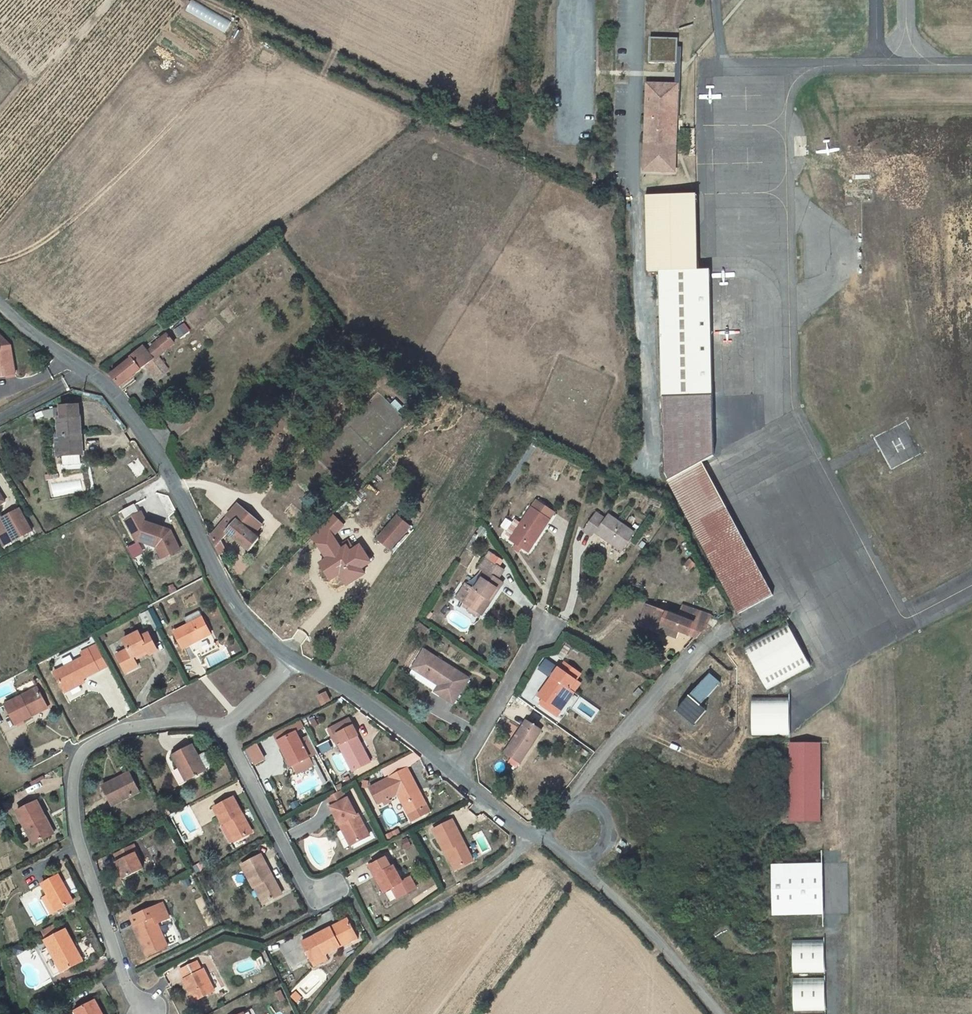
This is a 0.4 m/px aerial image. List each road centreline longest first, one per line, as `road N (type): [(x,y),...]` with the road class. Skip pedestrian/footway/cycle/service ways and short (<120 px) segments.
road 1 (residential): [(295,663),(234,602),(163,464),(117,397),(0,304)]
road 2 (track): [(210,0),(518,154),(635,192)]
road 3 (unclassified): [(633,0),(648,457)]
road 4 (residential): [(227,726),(130,726),(90,745),(76,765),(83,855),(145,1013)]
road 5 (unclassified): [(572,794),(724,632),(778,607)]
road 6 (unclassified): [(537,835),(498,871),(377,948),(324,1013)]
road 7 (residential): [(227,726),(315,899),(330,893)]
road 8 (residential): [(456,776),(363,701),(295,663)]
road 9 (unclassified): [(715,1013),(633,916),(584,875)]
road 10 (residential): [(456,776),(545,621)]

